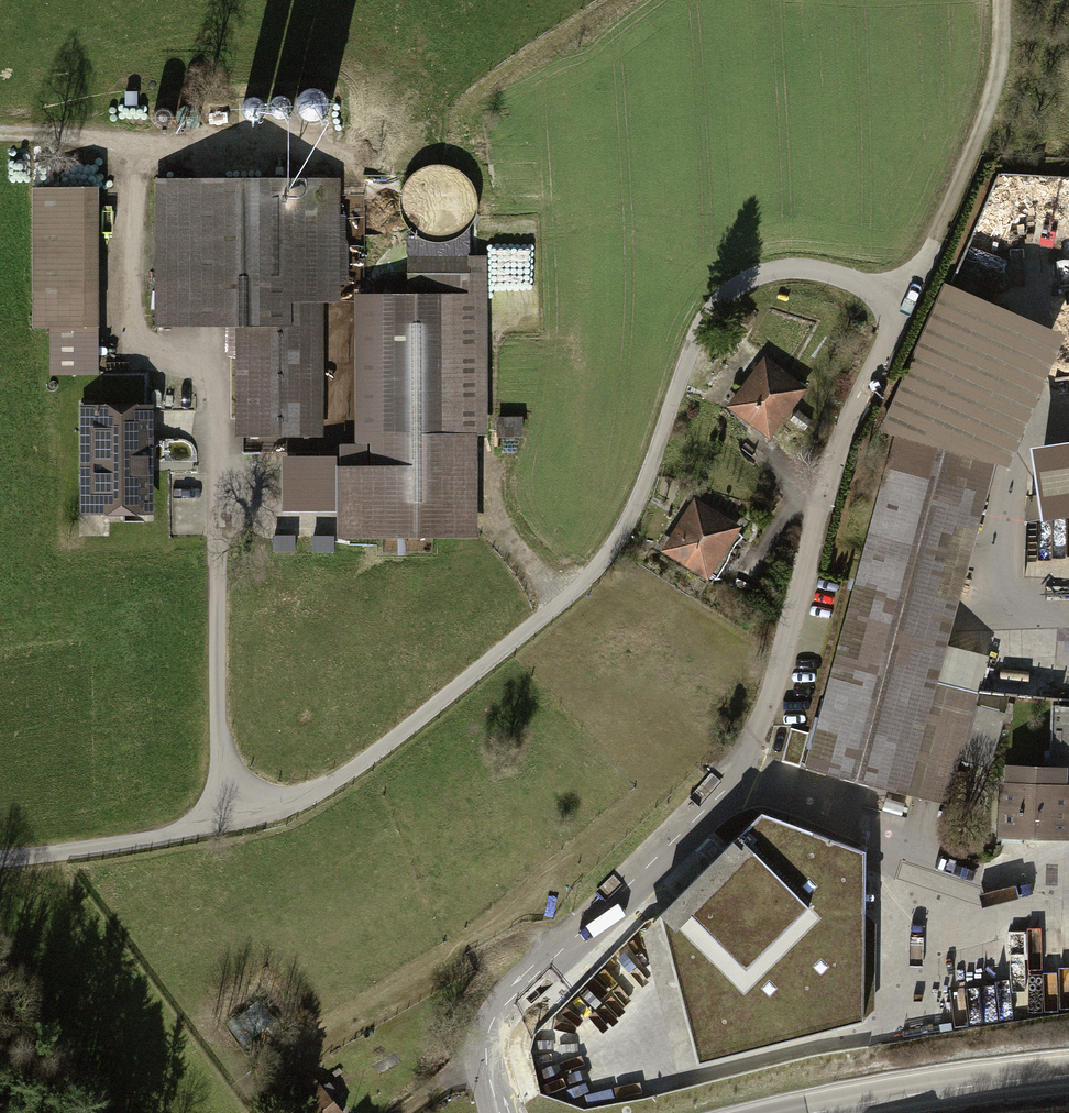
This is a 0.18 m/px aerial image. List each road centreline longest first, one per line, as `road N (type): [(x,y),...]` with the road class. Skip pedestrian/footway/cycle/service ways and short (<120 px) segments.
road 1 (track): [(903,305),(829,270),(757,275),(713,317),(644,495),(608,559),(335,785),(177,838),(0,861)]
road 2 (track): [(315,478),(220,478),(217,366),(150,349),(135,314),(131,149),(0,137)]
road 3 (track): [(751,776),(845,433),(903,305)]
road 4 (track): [(245,816),(220,767),(220,478)]
road 5 (track): [(1004,0),(994,105),(903,305)]
road 6 (track): [(281,1070),(523,935),(544,936),(560,950)]
road 7 (track): [(624,0),(482,93),(465,116),(464,158),(489,198),(490,227)]
road 8 (primary): [(1068,1076),(811,1112)]
road 9 (track): [(131,149),(325,156)]

